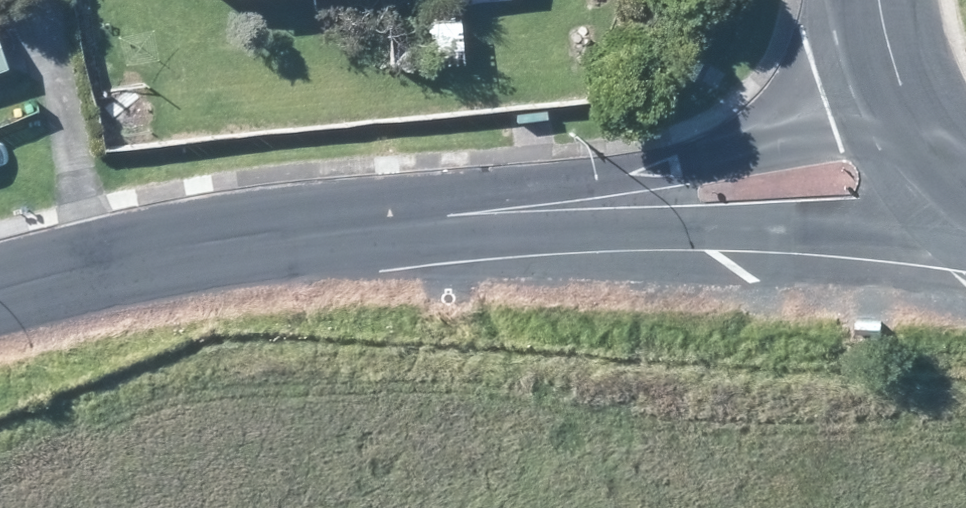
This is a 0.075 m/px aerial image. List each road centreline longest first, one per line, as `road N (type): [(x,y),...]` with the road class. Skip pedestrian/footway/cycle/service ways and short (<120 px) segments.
road 1 (tertiary): [(965,234),(715,225),(314,234)]
road 2 (tertiary): [(314,234),(813,133),(914,124)]
road 3 (tertiary): [(0,293),(184,250),(314,234)]
road 4 (tertiary): [(914,124),(876,0)]

